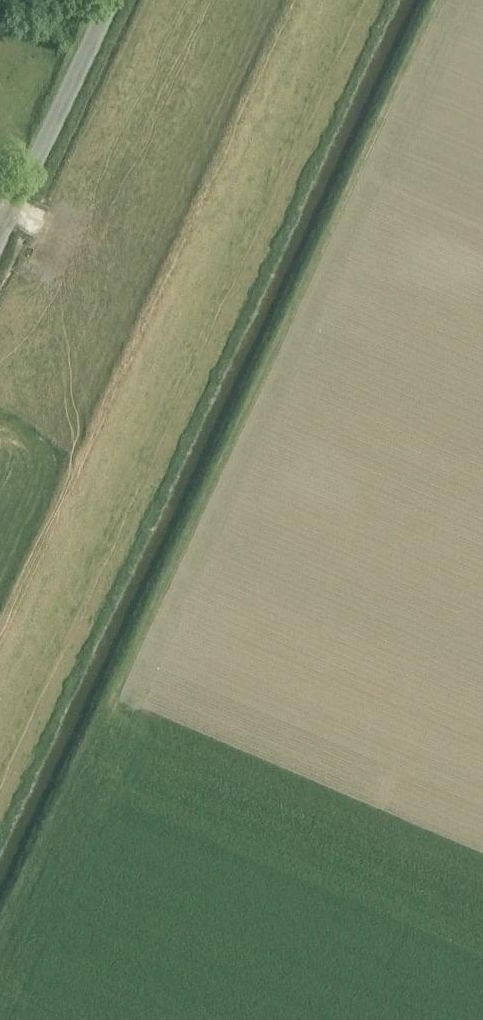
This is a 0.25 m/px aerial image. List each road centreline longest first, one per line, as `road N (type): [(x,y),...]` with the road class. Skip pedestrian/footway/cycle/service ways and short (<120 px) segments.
road 1 (tertiary): [(114,0),(0,249)]

